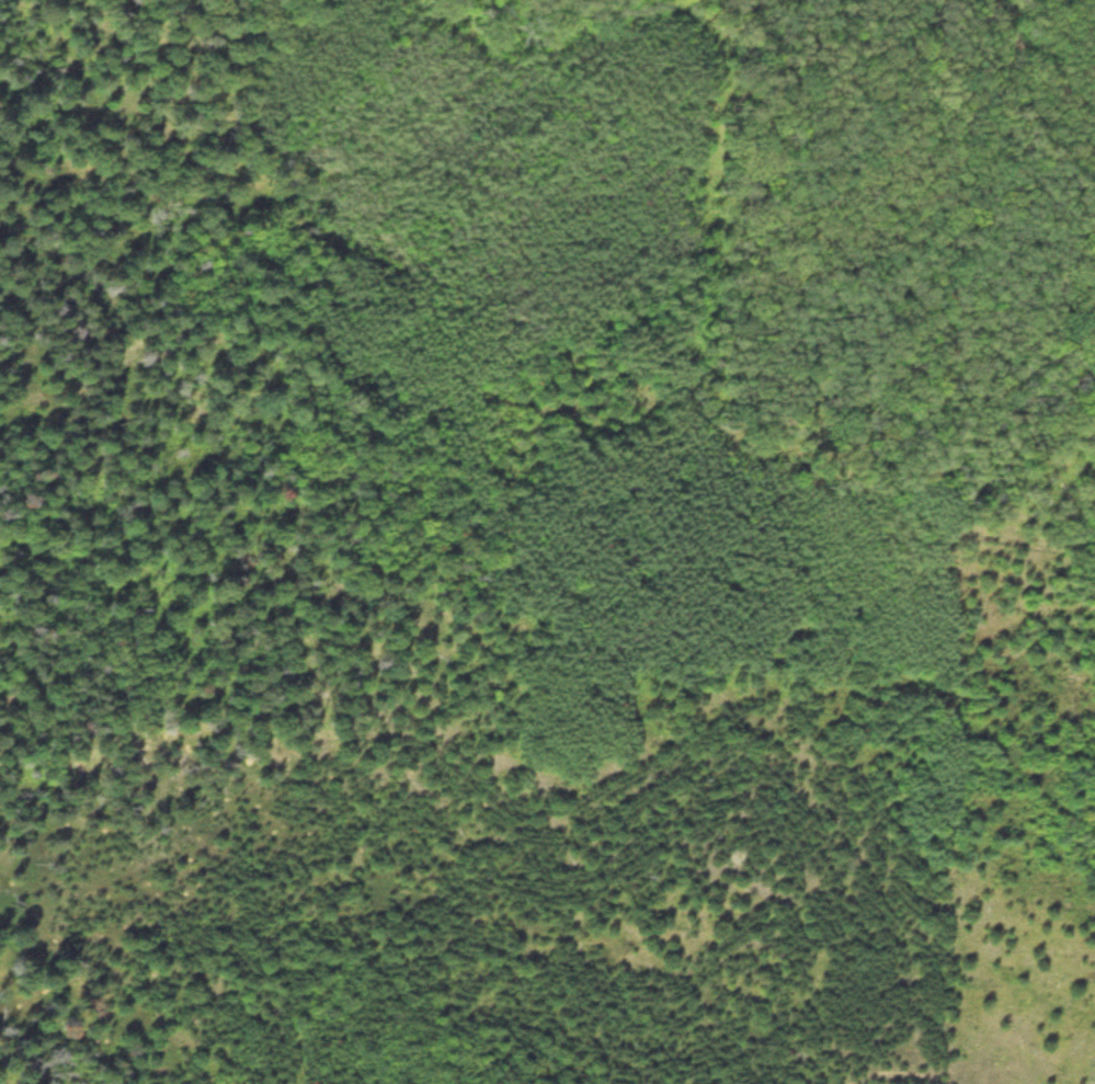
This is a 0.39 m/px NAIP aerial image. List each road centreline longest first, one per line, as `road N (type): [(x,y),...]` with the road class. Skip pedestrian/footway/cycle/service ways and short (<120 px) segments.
road 1 (residential): [(1094,127),(1003,0)]

